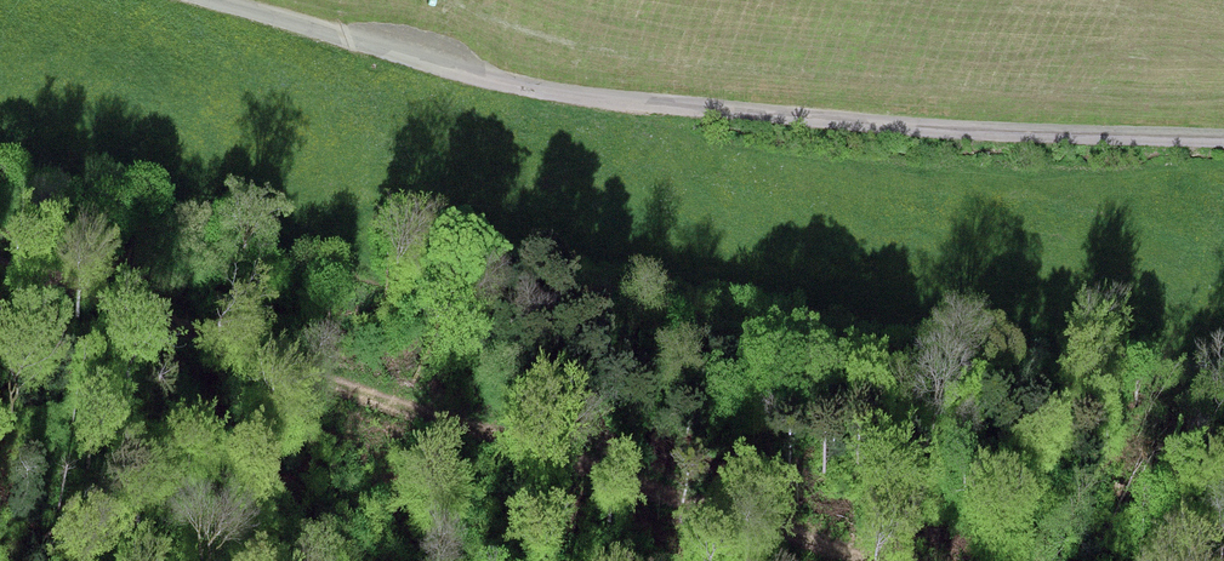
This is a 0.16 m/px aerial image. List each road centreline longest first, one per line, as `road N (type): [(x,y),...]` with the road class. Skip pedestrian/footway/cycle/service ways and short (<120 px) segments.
road 1 (track): [(1223,139),(891,129),(569,96),(188,0)]
road 2 (track): [(0,266),(112,296),(281,367),(722,509),(853,560)]

